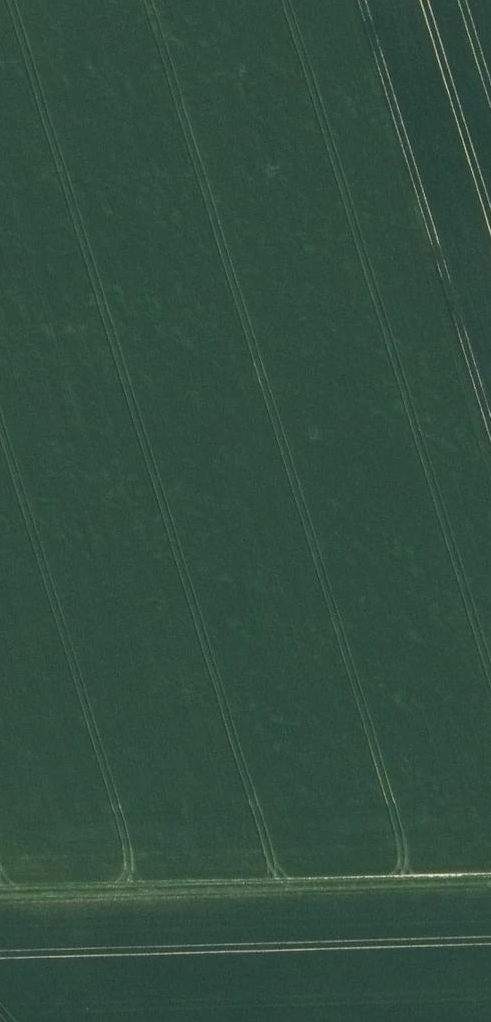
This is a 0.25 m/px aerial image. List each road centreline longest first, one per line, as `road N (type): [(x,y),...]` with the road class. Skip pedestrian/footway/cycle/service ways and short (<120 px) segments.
road 1 (track): [(0,910),(490,896)]

